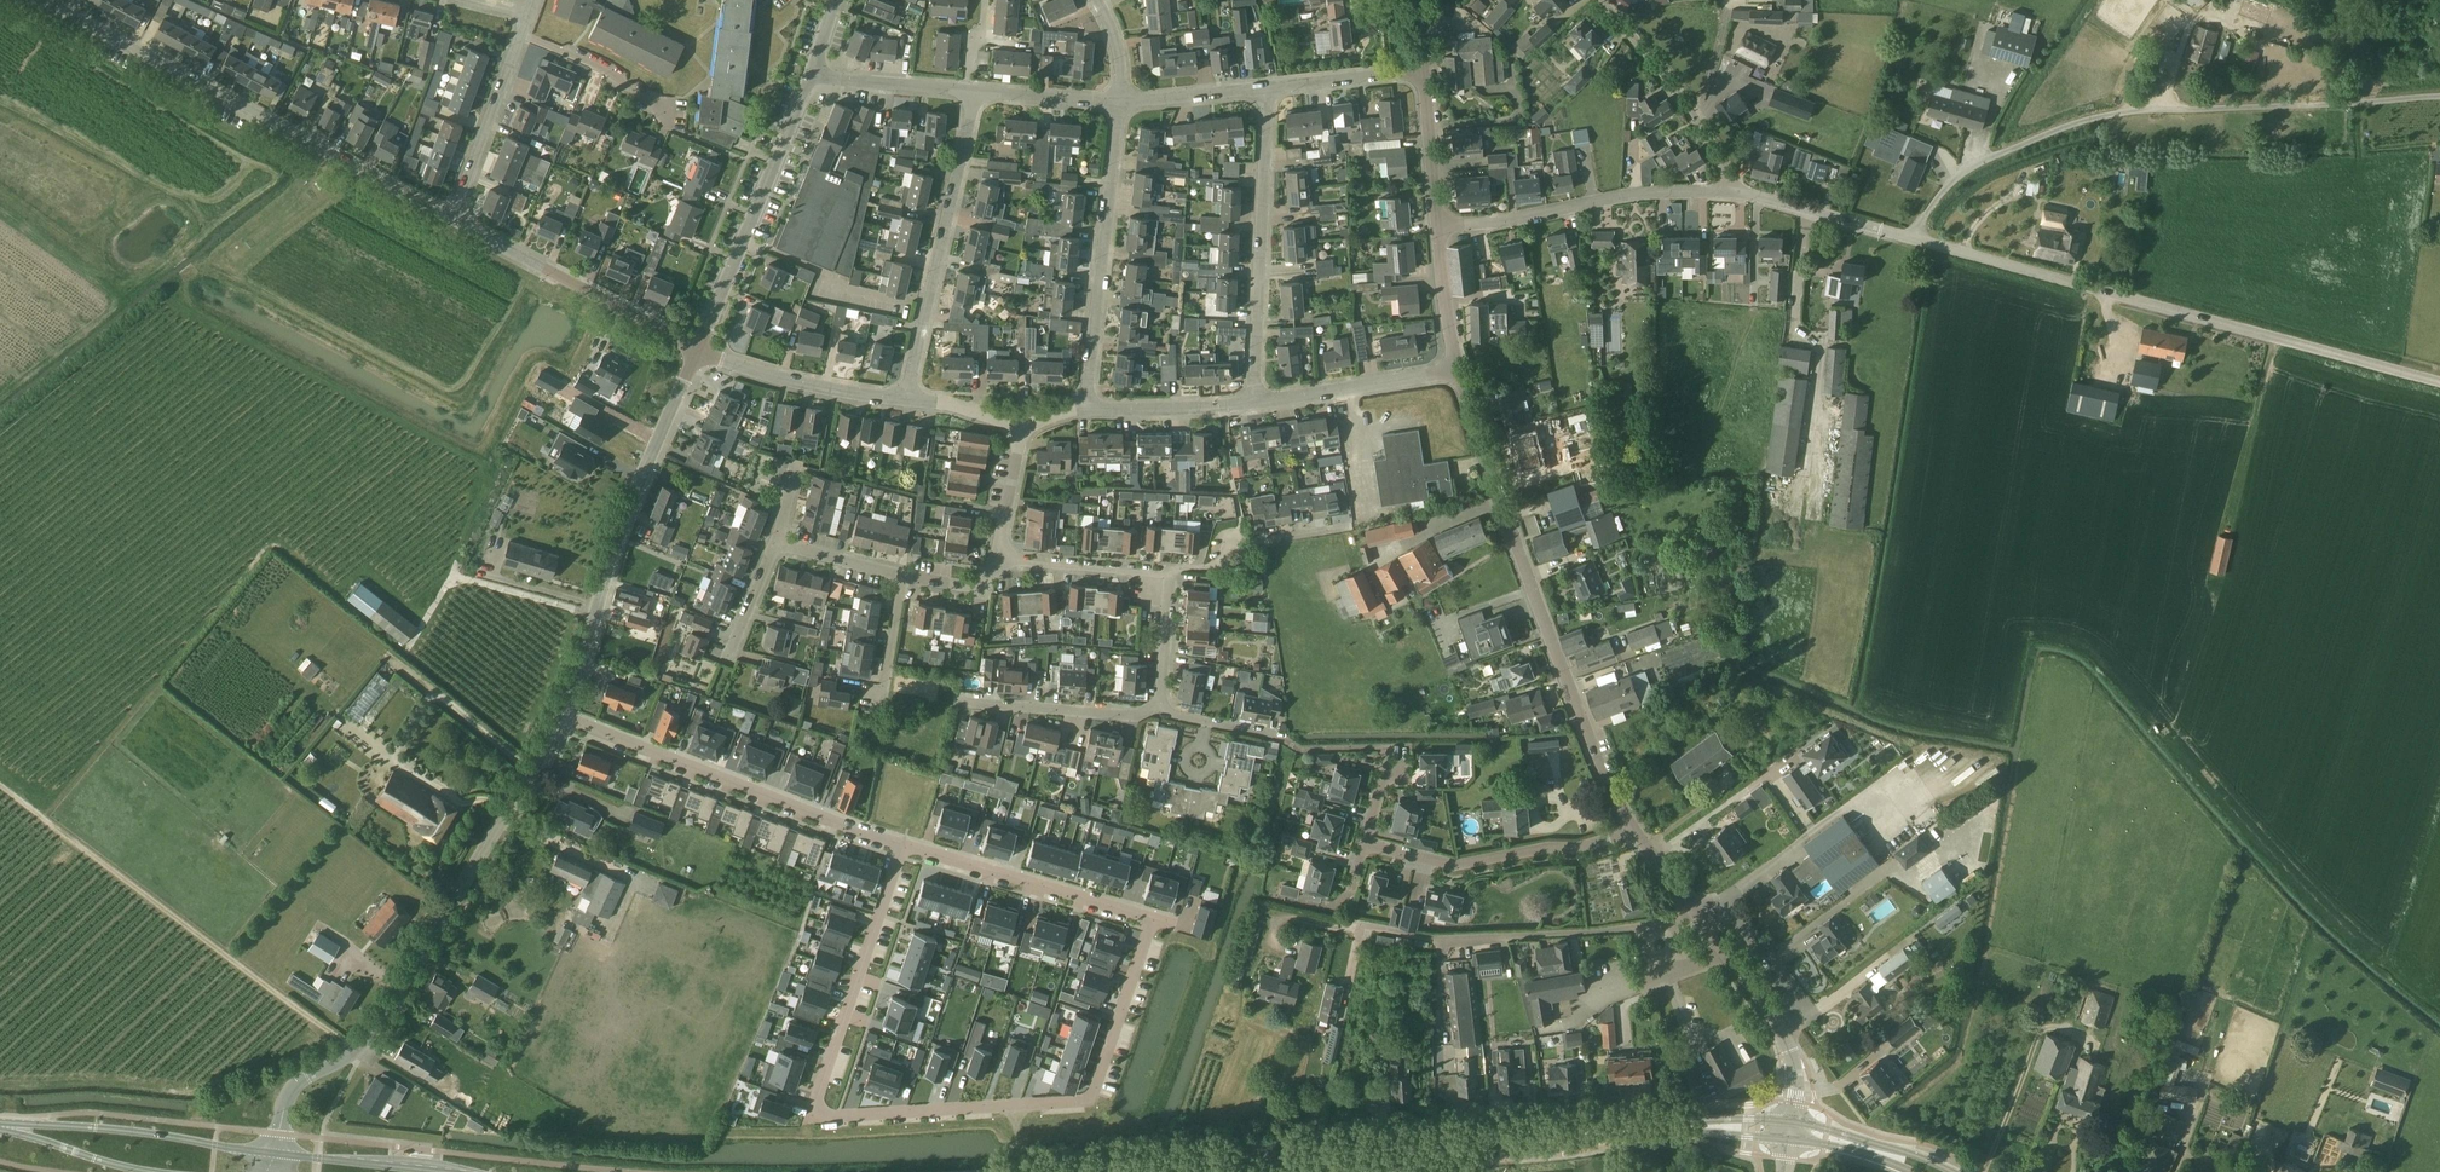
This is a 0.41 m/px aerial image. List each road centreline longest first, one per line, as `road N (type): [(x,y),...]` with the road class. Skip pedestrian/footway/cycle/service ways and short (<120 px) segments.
road 1 (residential): [(903,844),(1155,919),(1089,1100),(835,1115),(823,1100),(823,1078),(851,998)]
road 2 (unclassified): [(2439,99),(2149,110),(2074,123),(1951,182),(1914,239)]
road 3 (unclassified): [(2439,385),(1914,239)]
road 4 (residential): [(1634,830),(1597,760),(1458,374)]
road 5 (residential): [(453,220),(40,0)]
road 6 (tertiary): [(1127,1171),(1586,1135)]
road 7 (residential): [(306,1076),(359,1047),(380,1022),(563,716)]
road 8 (residential): [(563,716),(625,522),(696,353)]
road 9 (residential): [(563,716),(903,844)]
road 10 (residential): [(1254,405),(1271,88)]
road 11 (residential): [(907,399),(977,90)]
road 12 (residential): [(1085,408),(1122,102)]
road 13 (residential): [(696,353),(813,76)]
road 14 (residential): [(1437,227),(1642,193),(1729,192)]
road 15 (residential): [(1636,930),(1441,941),(1354,926)]
road 16 (tertiary): [(275,1153),(0,1124)]
road 17 (residential): [(1365,845),(1459,866),(1579,849),(1634,830)]
road 18 (residential): [(671,339),(453,220)]
road 19 (residential): [(1729,192),(1727,173),(1683,97),(1598,0)]
road 20 (residential): [(453,220),(531,16)]
road 21 (residential): [(696,353),(775,379),(907,399)]
road 22 (residential): [(1254,405),(1458,374)]
road 23 (tertiary): [(1791,1122),(1642,1124),(1586,1135)]
road 24 (track): [(1983,1171),(2039,1035),(2059,1028),(2095,1038)]
road 25 (residential): [(1161,711),(1134,716),(960,701)]
road 26 (tertiary): [(1586,1135),(1788,1139)]
road 27 (residential): [(1695,914),(1729,902),(1806,1008),(1778,1027)]
road 28 (residential): [(1170,573),(1202,569),(1247,545),(1351,527)]
road 29 (residential): [(1170,573),(996,558)]
road 30 (residential): [(1085,408),(1254,405)]
road 31 (tertiary): [(1952,1171),(1791,1122)]
road 32 (tertiary): [(437,1171),(275,1153)]
road 33 (residential): [(851,998),(903,844)]
road 34 (tertiary): [(0,1130),(152,1171)]
road 35 (residential): [(1729,192),(1880,230)]
road 36 (residential): [(1437,227),(1422,73)]
road 37 (residential): [(813,76),(967,89)]
road 38 (residential): [(1271,88),(1422,73)]
road 39 (residential): [(1122,102),(1271,88)]
road 40 (residential): [(1458,374),(1437,227)]
road 41 (residential): [(977,90),(1122,102)]
road 42 (residential): [(1161,711),(1170,573)]
road 43 (residential): [(879,710),(904,575)]
road 44 (residential): [(996,558),(1022,426)]
road 45 (residential): [(775,542),(904,575)]
road 46 (tertiary): [(1788,1139),(1910,1171)]

